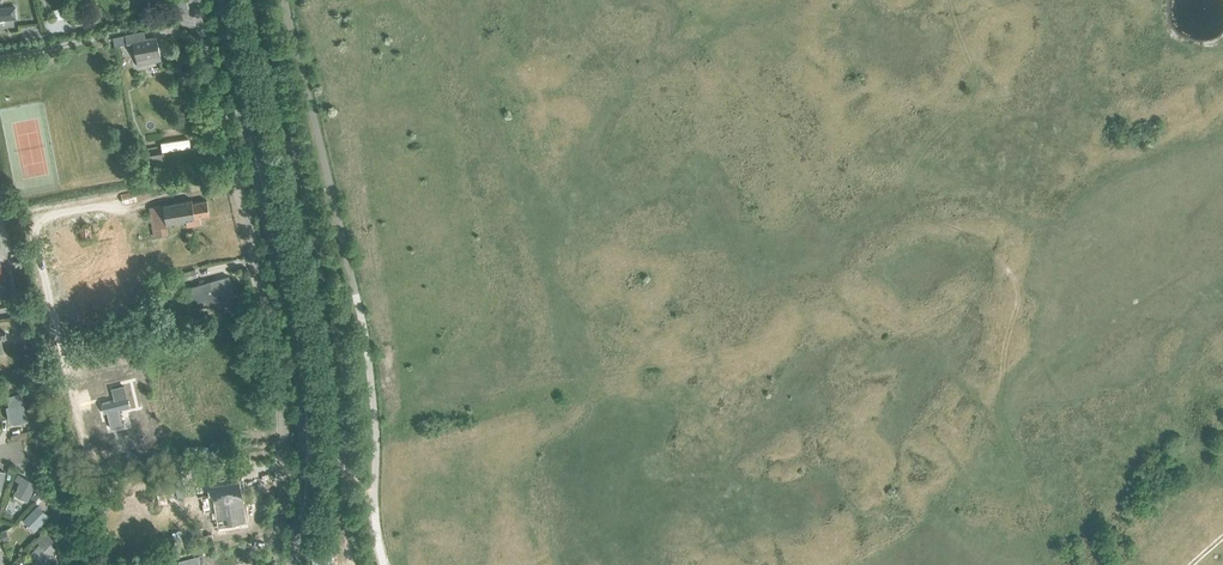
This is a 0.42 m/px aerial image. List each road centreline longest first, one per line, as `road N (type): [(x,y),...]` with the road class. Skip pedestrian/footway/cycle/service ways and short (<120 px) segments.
road 1 (track): [(949,0),(976,88),(918,149),(909,192),(926,216),(983,245),(1015,287),(997,412),(1052,564)]
road 2 (residential): [(273,564),(284,471),(281,378),(195,0)]
road 3 (tertiary): [(295,564),(307,465),(303,374),(220,0)]

